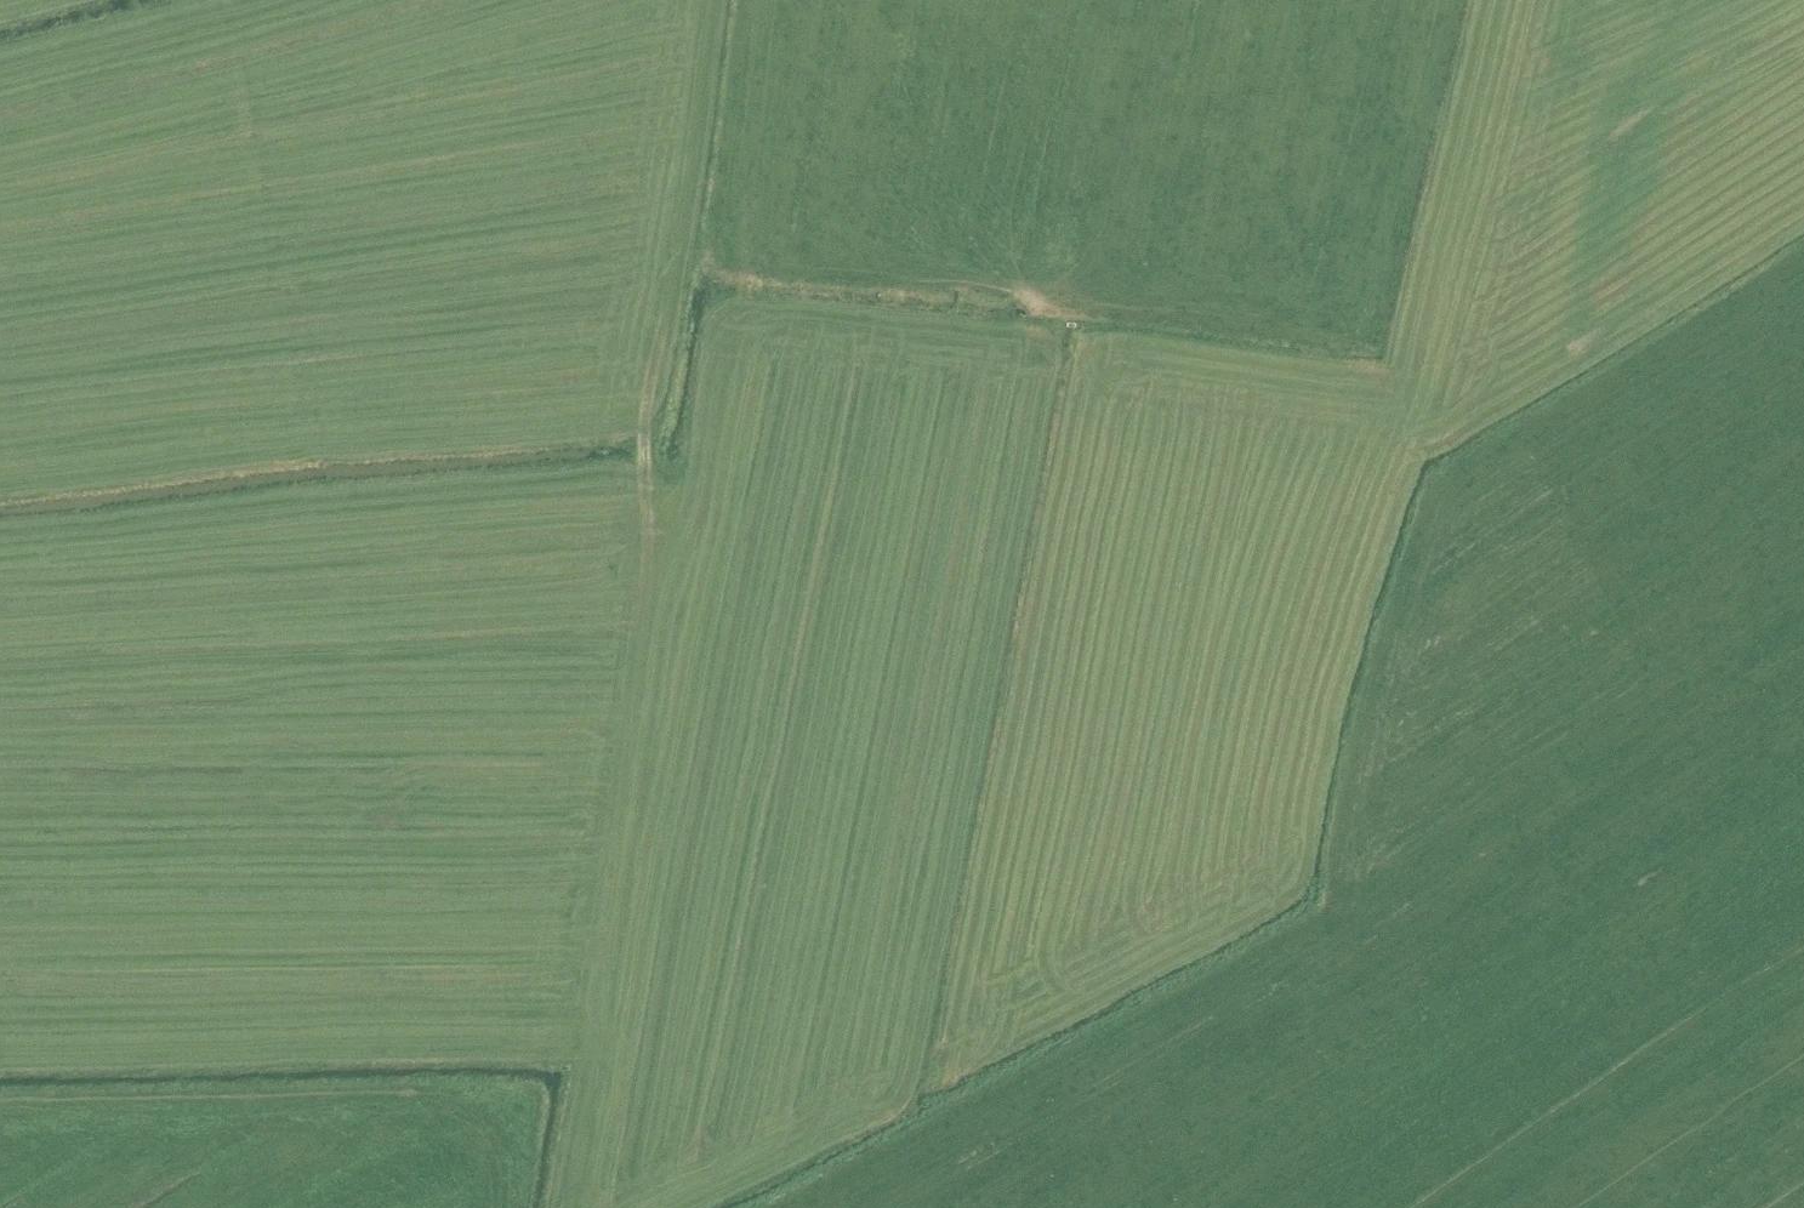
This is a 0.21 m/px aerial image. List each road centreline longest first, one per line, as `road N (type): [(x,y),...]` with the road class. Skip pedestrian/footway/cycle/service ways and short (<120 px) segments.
road 1 (track): [(695,0),(645,471)]

